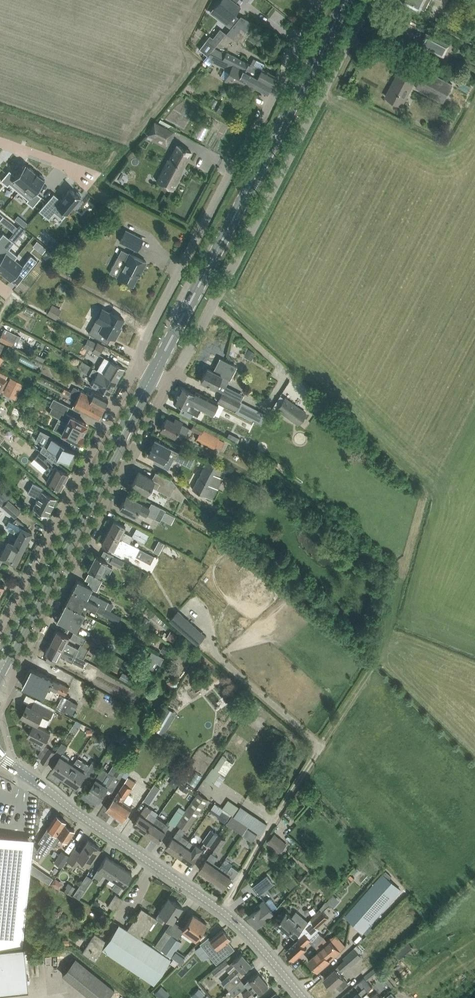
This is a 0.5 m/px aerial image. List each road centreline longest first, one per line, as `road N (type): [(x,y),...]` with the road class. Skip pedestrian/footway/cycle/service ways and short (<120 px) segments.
road 1 (unclassified): [(166,384),(371,0)]
road 2 (primary): [(152,376),(346,0)]
road 3 (tertiary): [(301,997),(235,923),(2,759)]
road 4 (primary): [(4,670),(152,376)]
road 5 (residential): [(16,674),(166,384)]
road 6 (primary): [(152,376),(0,655)]
road 7 (unclassified): [(176,281),(323,0)]
road 8 (residential): [(138,368),(0,632)]

